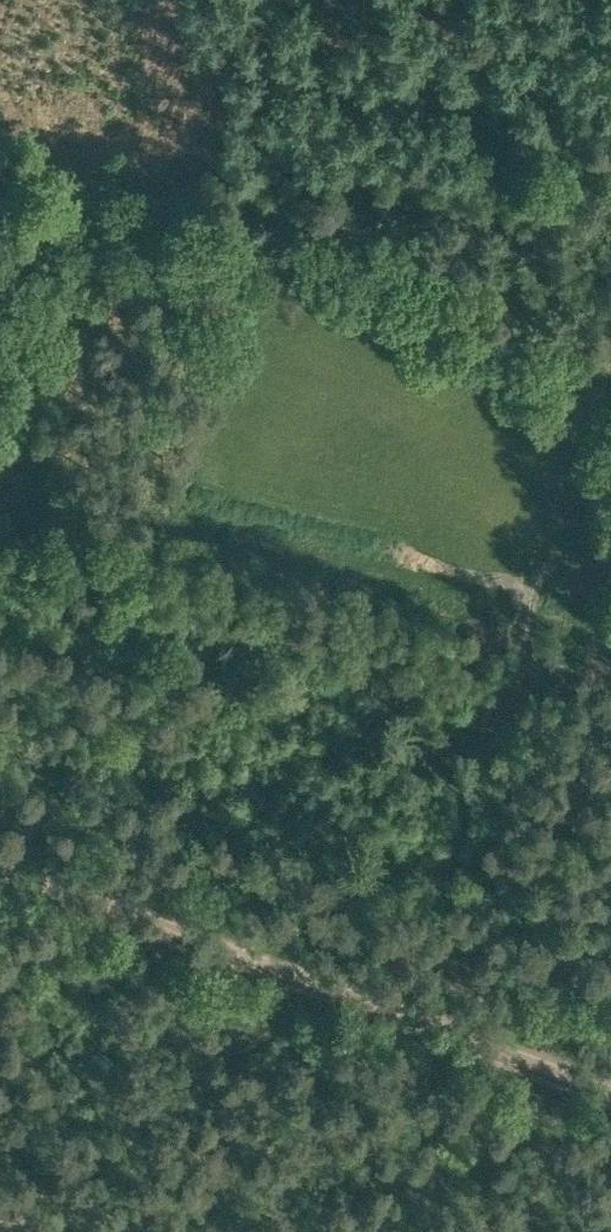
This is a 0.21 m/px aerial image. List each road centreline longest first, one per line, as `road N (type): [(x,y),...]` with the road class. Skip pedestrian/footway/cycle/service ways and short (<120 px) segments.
road 1 (track): [(610,1092),(0,861)]
road 2 (track): [(610,946),(422,1021)]

